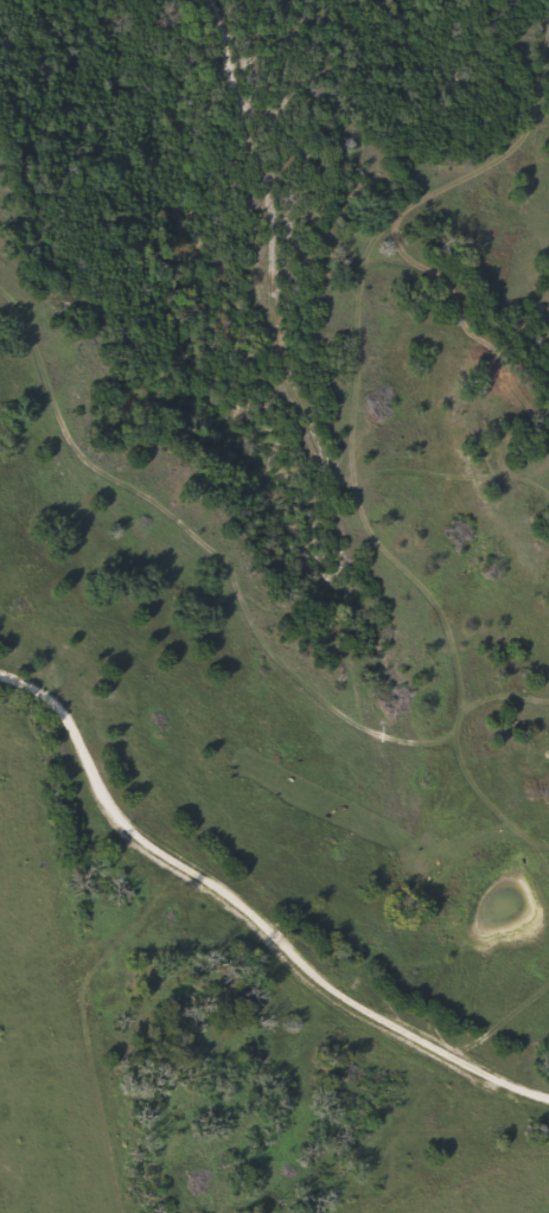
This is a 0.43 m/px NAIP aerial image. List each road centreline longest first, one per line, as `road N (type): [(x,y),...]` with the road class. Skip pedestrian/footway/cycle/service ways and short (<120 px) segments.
road 1 (residential): [(548,1107),(392,1024),(323,977),(253,909),(134,829),(114,799),(90,732),(69,706),(0,679)]
road 2 (residential): [(421,574),(340,467),(294,355),(286,192),(232,0)]

